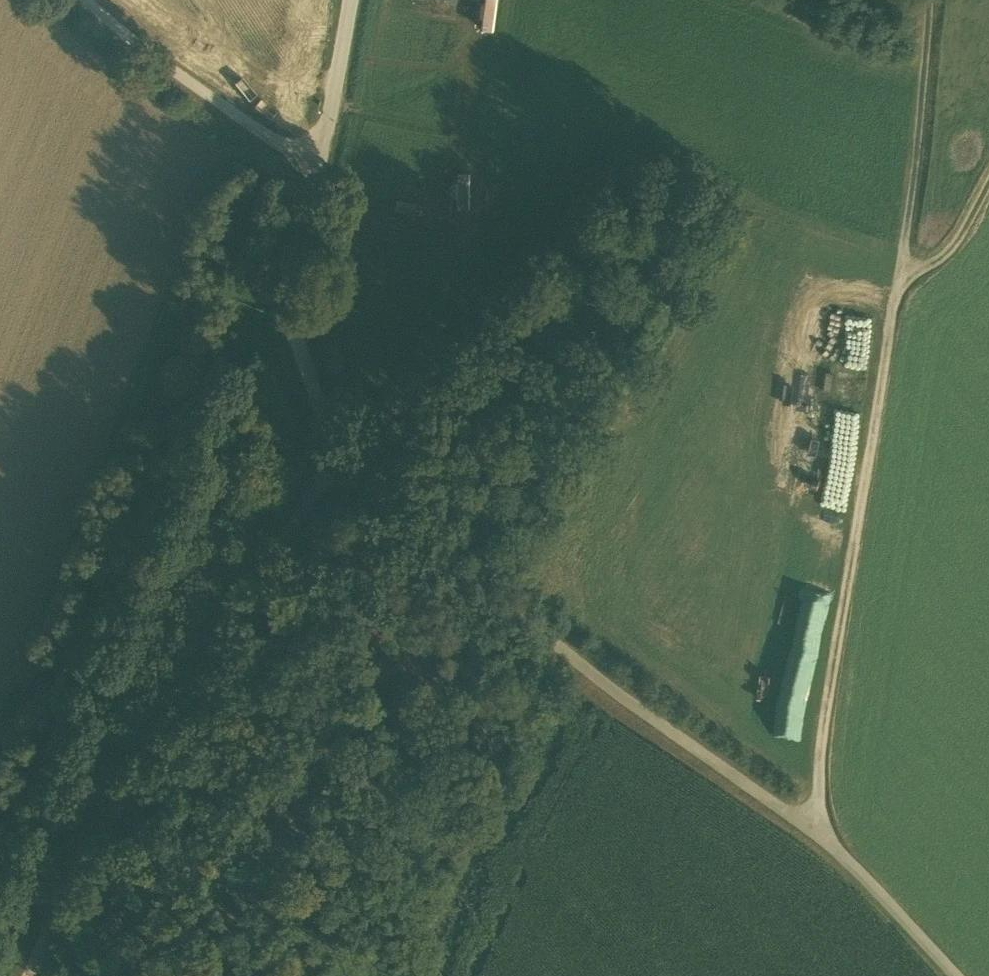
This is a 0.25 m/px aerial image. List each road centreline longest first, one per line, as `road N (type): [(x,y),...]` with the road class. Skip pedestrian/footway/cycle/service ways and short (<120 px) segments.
road 1 (residential): [(320,175),(296,290),(323,456),(99,821),(36,975)]
road 2 (track): [(926,0),(926,110),(823,749),(819,839)]
road 3 (track): [(956,975),(866,872),(681,741),(323,456)]
road 4 (track): [(87,0),(155,61),(320,175)]
road 5 (residential): [(320,175),(349,0)]
road 6 (track): [(988,186),(945,272),(903,275)]

